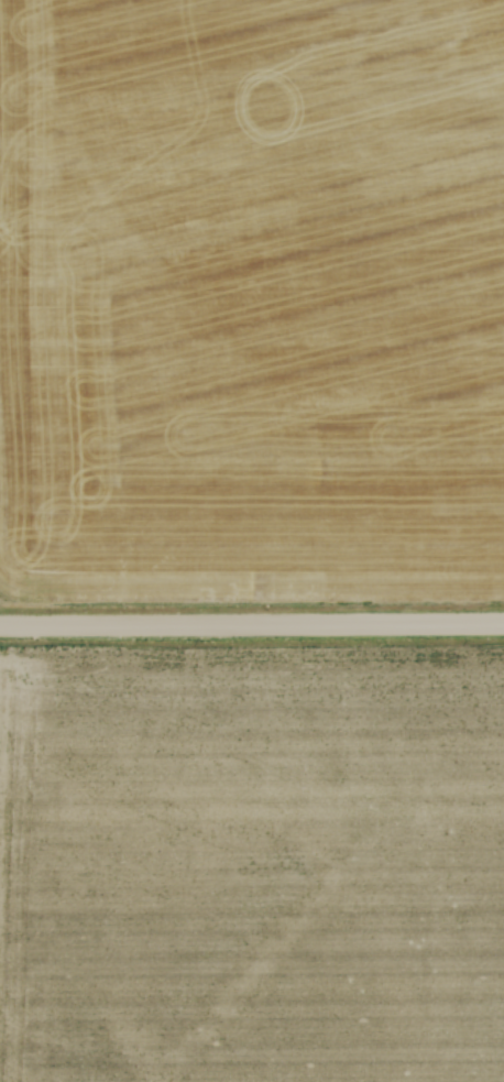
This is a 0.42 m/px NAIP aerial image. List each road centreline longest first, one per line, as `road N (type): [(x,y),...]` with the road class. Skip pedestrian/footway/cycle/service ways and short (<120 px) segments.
road 1 (residential): [(0,629),(503,626)]

